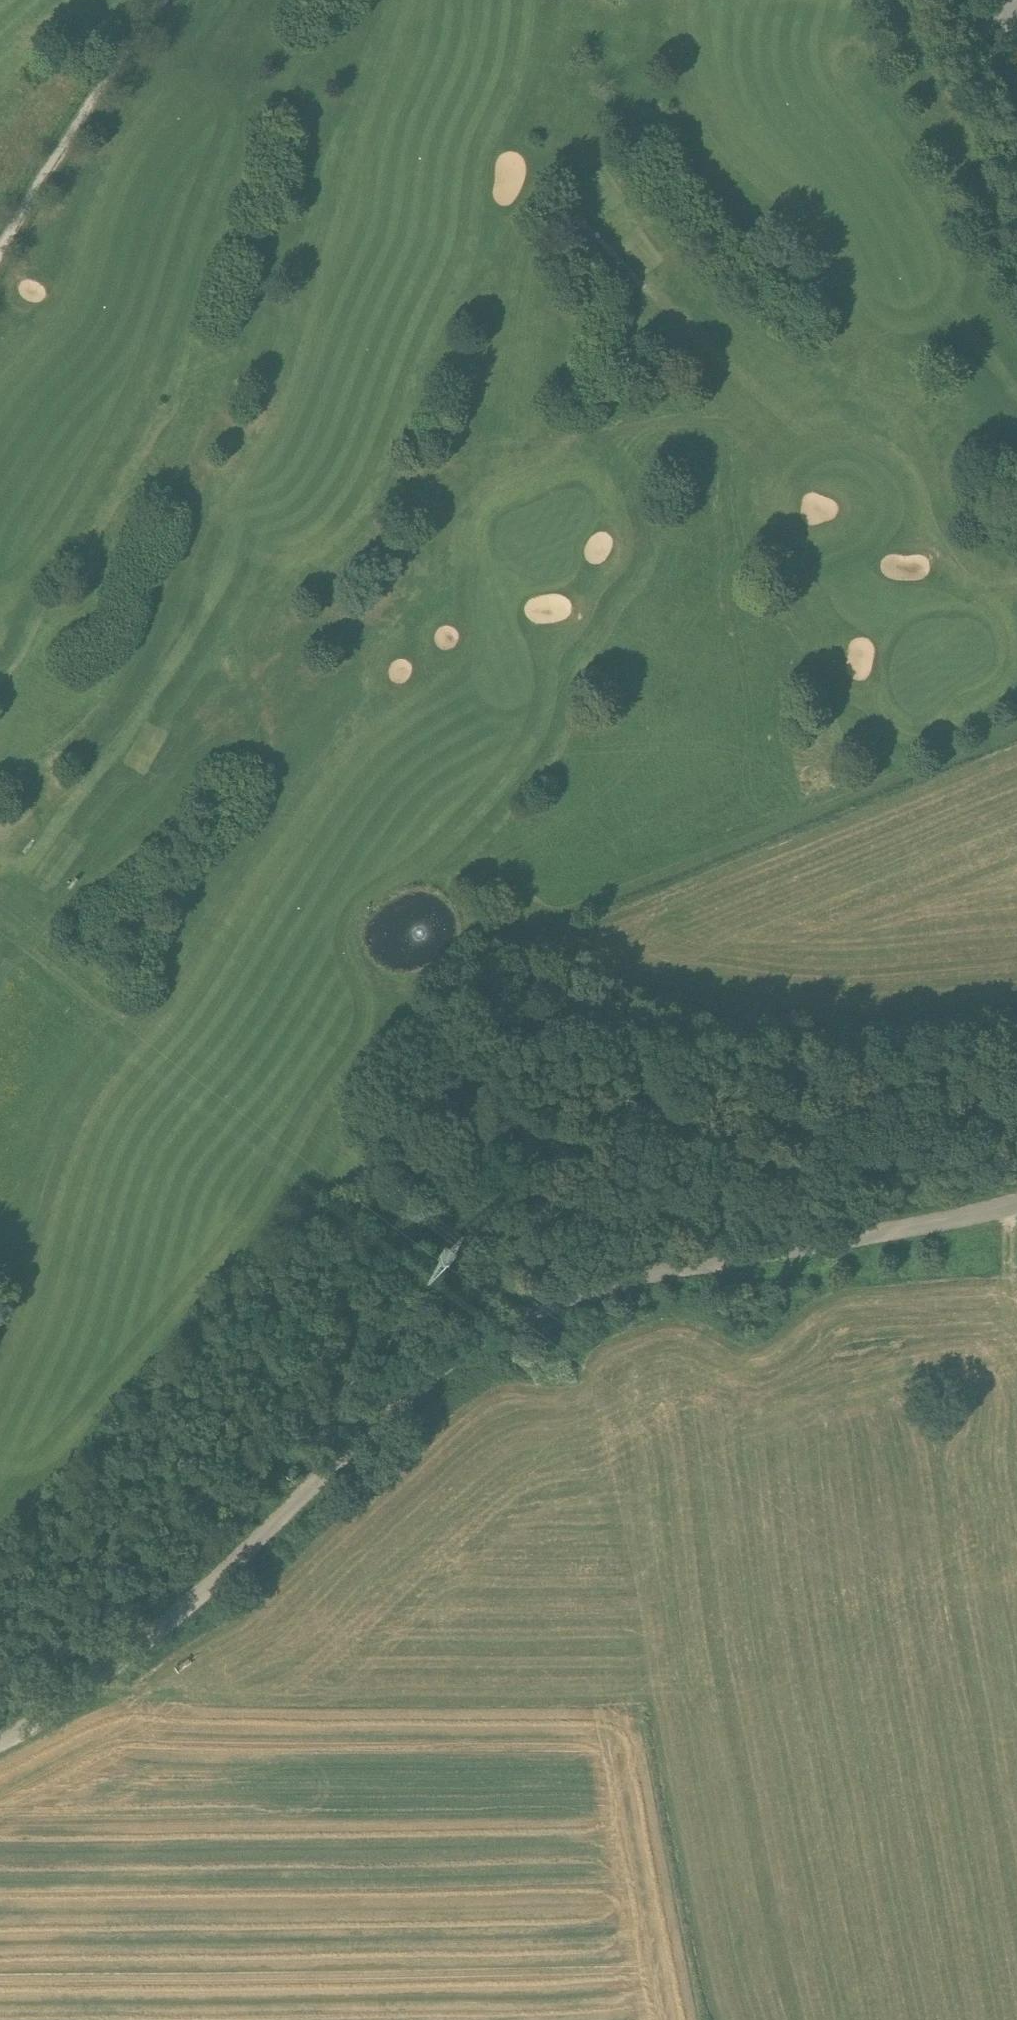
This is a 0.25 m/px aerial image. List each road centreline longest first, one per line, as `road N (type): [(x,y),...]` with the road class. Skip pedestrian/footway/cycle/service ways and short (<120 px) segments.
road 1 (track): [(1016,1207),(689,1275),(579,1305),(469,1354),(358,1440),(152,1634),(0,1738)]
road 2 (track): [(0,258),(108,58),(155,0)]

